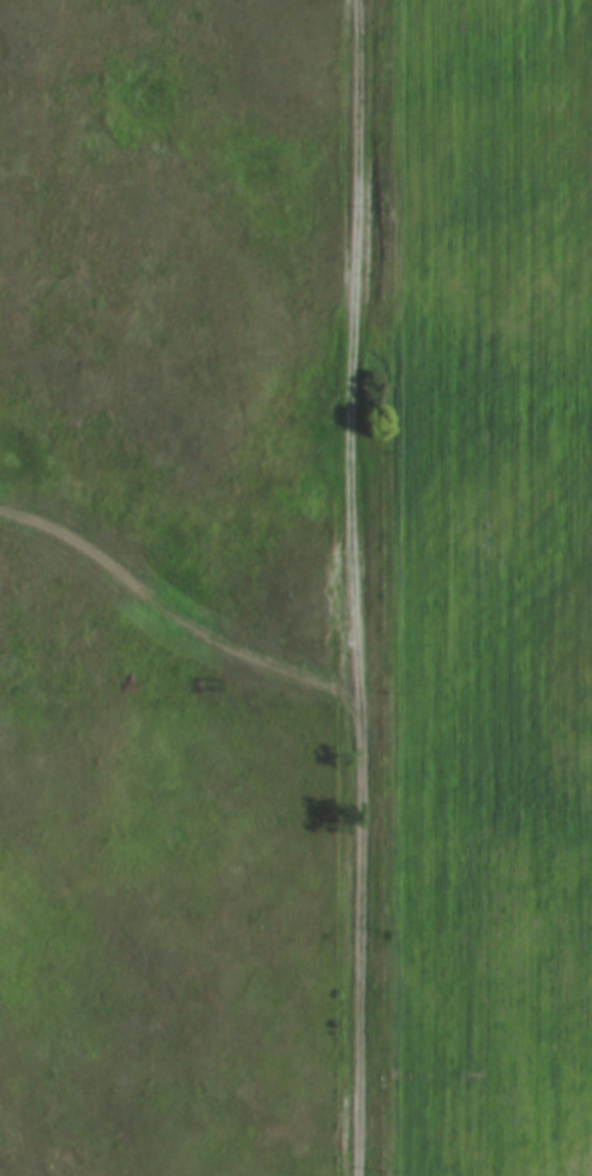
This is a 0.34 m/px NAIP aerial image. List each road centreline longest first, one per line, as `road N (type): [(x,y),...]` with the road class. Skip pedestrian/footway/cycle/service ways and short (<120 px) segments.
road 1 (track): [(352,1175),(359,910),(341,550),(353,402),(357,0)]
road 2 (track): [(351,705),(317,677),(250,652),(78,531),(0,508)]

